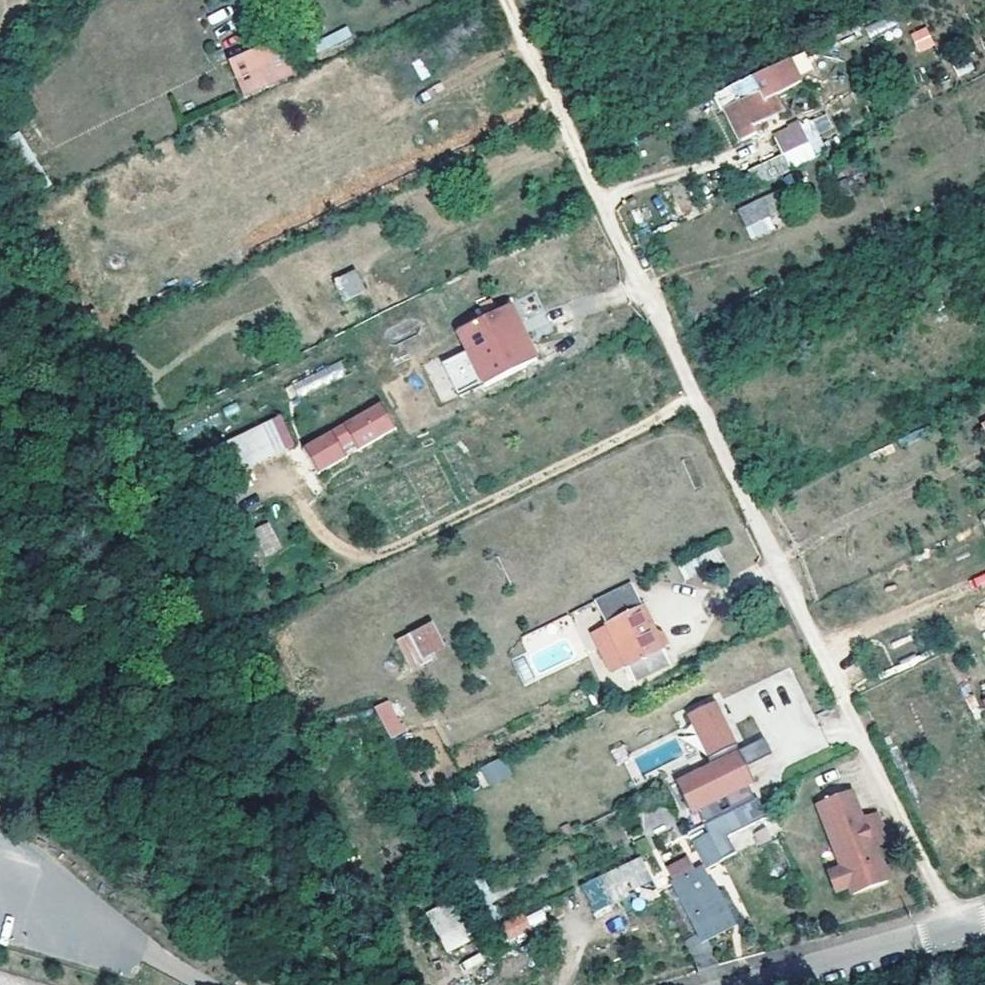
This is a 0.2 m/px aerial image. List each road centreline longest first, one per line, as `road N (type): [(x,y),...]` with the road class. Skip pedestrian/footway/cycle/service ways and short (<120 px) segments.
road 1 (track): [(957,927),(504,0)]
road 2 (residential): [(753,984),(984,919)]

